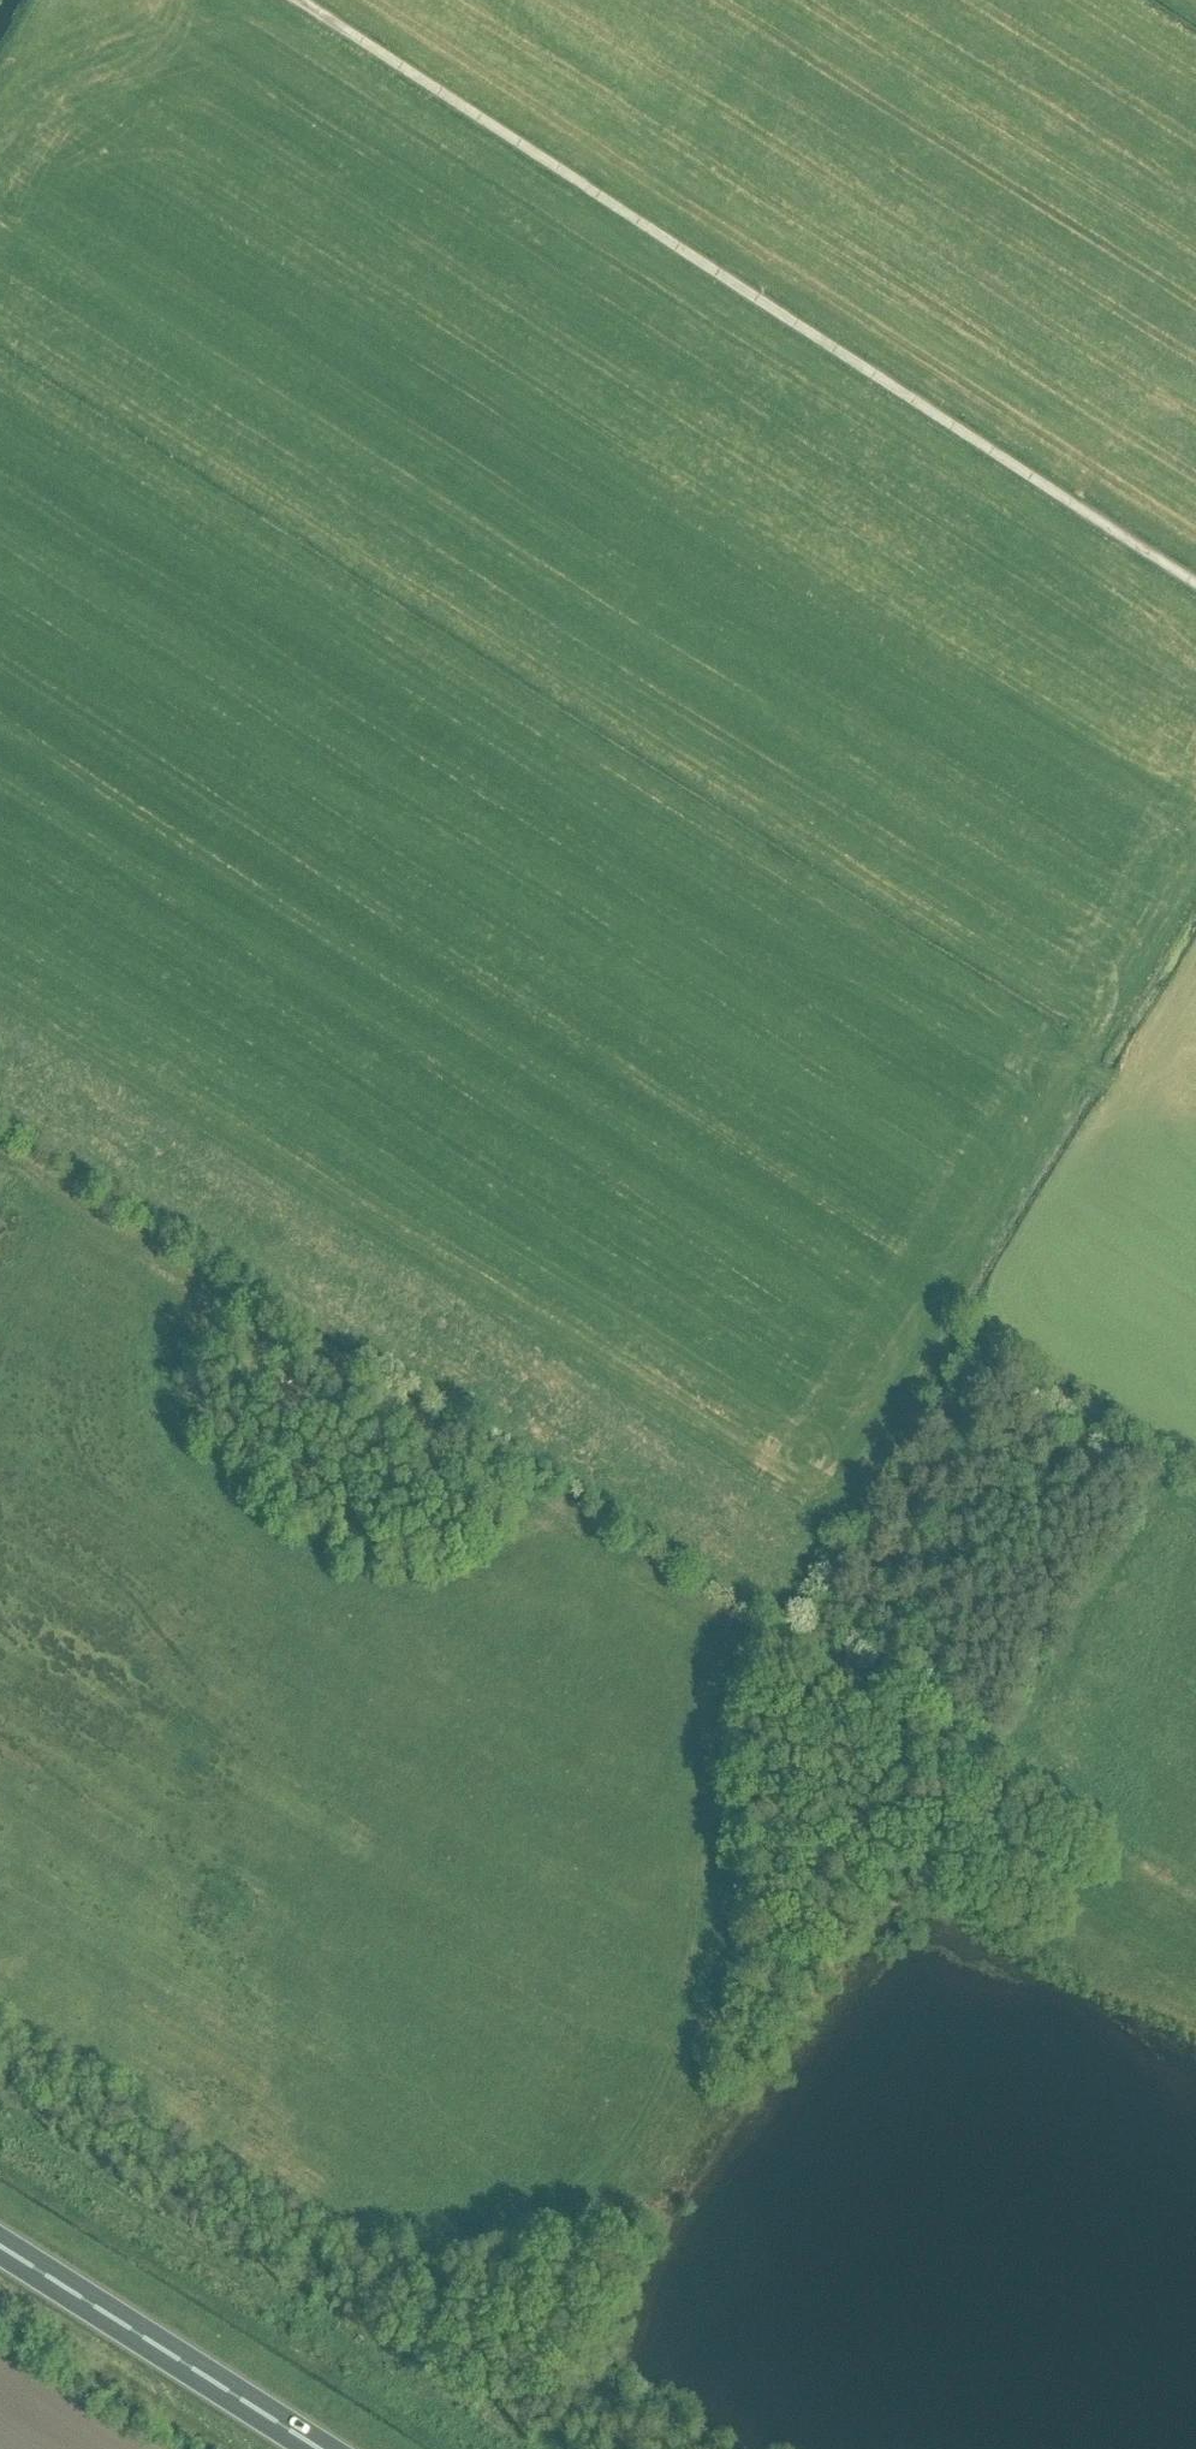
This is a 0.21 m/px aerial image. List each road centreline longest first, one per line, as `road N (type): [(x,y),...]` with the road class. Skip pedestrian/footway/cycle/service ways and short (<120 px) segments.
road 1 (trunk): [(316,2448),(0,2248)]

